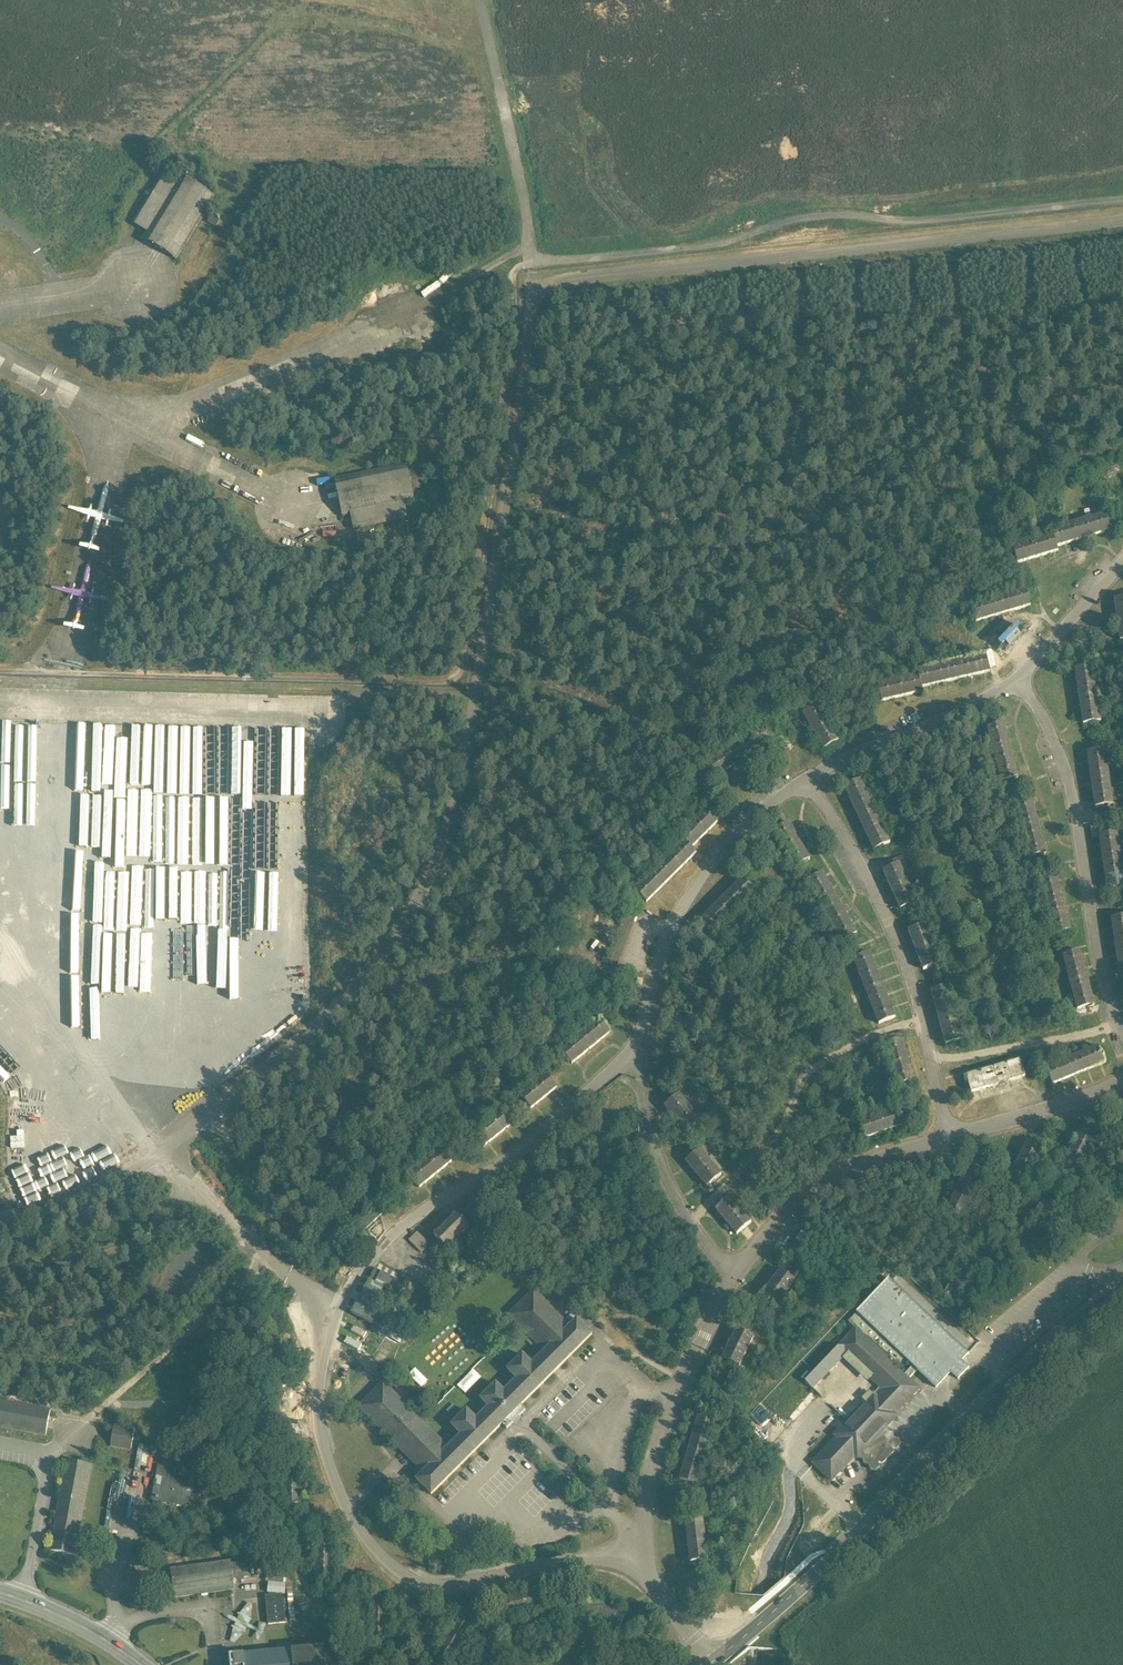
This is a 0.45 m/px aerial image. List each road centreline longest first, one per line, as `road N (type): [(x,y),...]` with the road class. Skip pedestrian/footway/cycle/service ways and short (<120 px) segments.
road 1 (unclassified): [(0,1236),(105,1189),(222,1119),(353,1000),(420,915),(455,846),(483,735),(476,688),(533,297),(524,198),(480,0)]
road 2 (track): [(1122,220),(532,287)]
road 3 (residential): [(809,783),(707,875),(627,1064),(679,1195),(741,1274)]
road 4 (tertiary): [(1122,1290),(997,1393),(835,1555),(709,1664)]
road 5 (residential): [(809,783),(887,902),(936,1061),(950,1139)]
road 6 (residential): [(1122,1019),(1102,956),(1069,766),(1023,686)]
road 7 (residential): [(950,1139),(843,1179),(741,1274)]
road 8 (residential): [(1023,686),(900,734),(809,783)]
road 9 (residential): [(1122,1082),(950,1139)]
road 10 (tertiary): [(143,1664),(55,1611),(0,1591)]
road 11 (residential): [(1122,565),(1023,686)]
road 12 (track): [(476,693),(345,698)]

